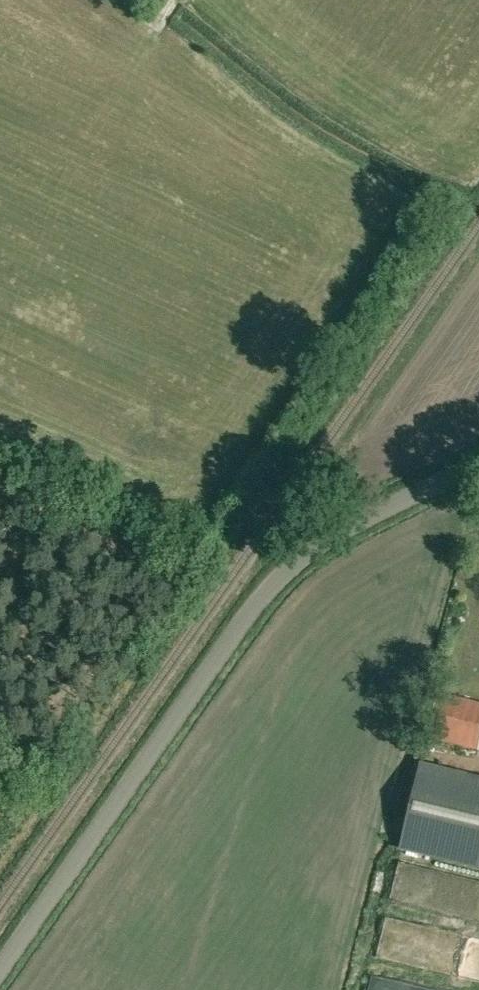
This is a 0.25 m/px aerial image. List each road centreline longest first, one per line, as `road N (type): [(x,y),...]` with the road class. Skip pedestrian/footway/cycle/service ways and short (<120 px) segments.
road 1 (tertiary): [(0,970),(273,582),(349,526),(478,461)]

